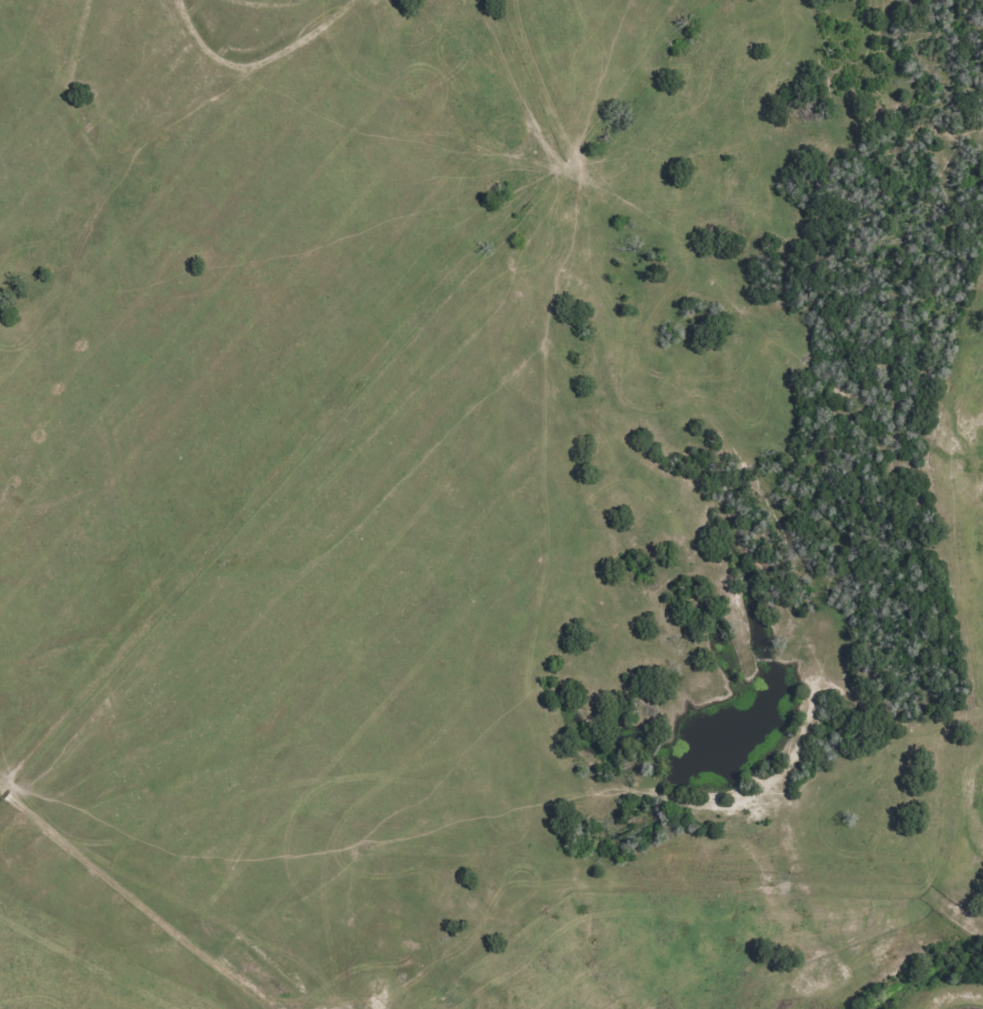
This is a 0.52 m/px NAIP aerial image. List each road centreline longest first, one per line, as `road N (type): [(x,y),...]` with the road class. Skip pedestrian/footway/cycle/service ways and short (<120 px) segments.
road 1 (residential): [(0,483),(52,402),(65,288),(83,226),(113,172),(212,90),(360,0)]
road 2 (residential): [(277,1005),(0,789)]
road 3 (residential): [(571,241),(580,200),(524,119),(480,0)]

